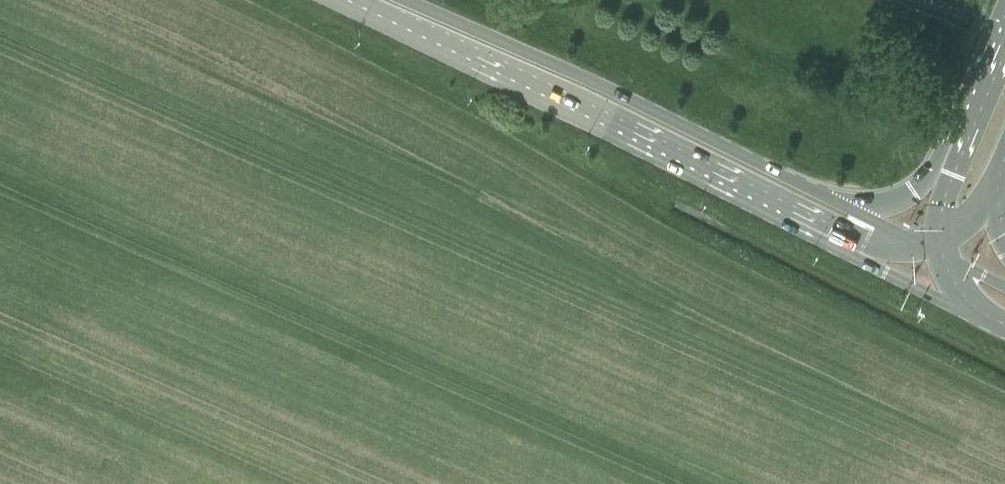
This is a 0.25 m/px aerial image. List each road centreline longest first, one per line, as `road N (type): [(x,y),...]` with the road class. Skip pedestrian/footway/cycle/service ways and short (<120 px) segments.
road 1 (primary): [(351,0),(835,236)]
road 2 (primary): [(852,209),(641,103),(405,0)]
road 3 (primary): [(835,236),(860,260),(985,318)]
road 4 (primary): [(957,150),(914,190),(852,209)]
road 5 (primary): [(1004,38),(957,150)]

